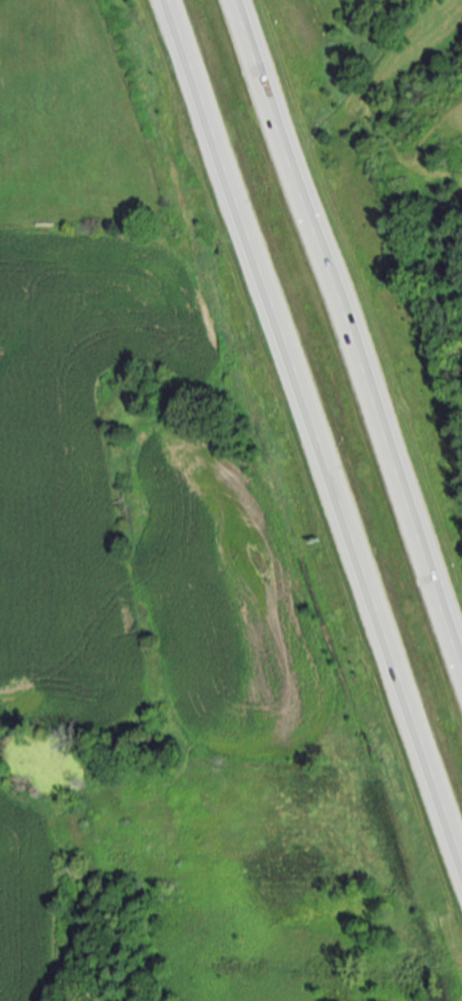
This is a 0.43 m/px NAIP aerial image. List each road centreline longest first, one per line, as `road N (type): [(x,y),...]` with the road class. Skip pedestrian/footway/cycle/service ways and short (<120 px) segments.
road 1 (motorway): [(173,0),(461,836)]
road 2 (motorway): [(461,639),(241,0)]

